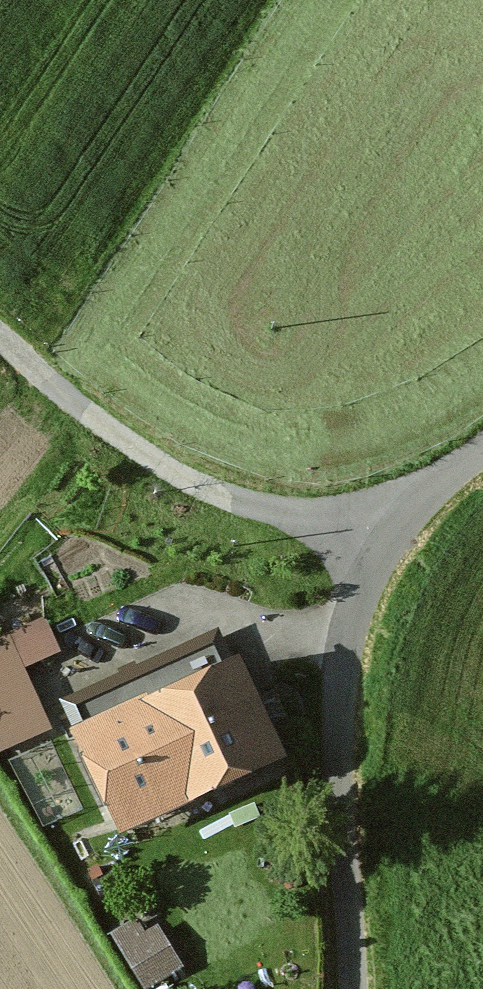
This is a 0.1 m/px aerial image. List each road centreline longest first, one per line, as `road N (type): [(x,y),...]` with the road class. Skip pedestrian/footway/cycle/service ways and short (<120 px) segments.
road 1 (unclassified): [(353,988),(338,748),(359,590),(420,500),(482,448)]
road 2 (track): [(0,339),(117,439),(175,475),(228,499),(389,543)]
road 3 (track): [(92,664),(202,622),(349,636)]

